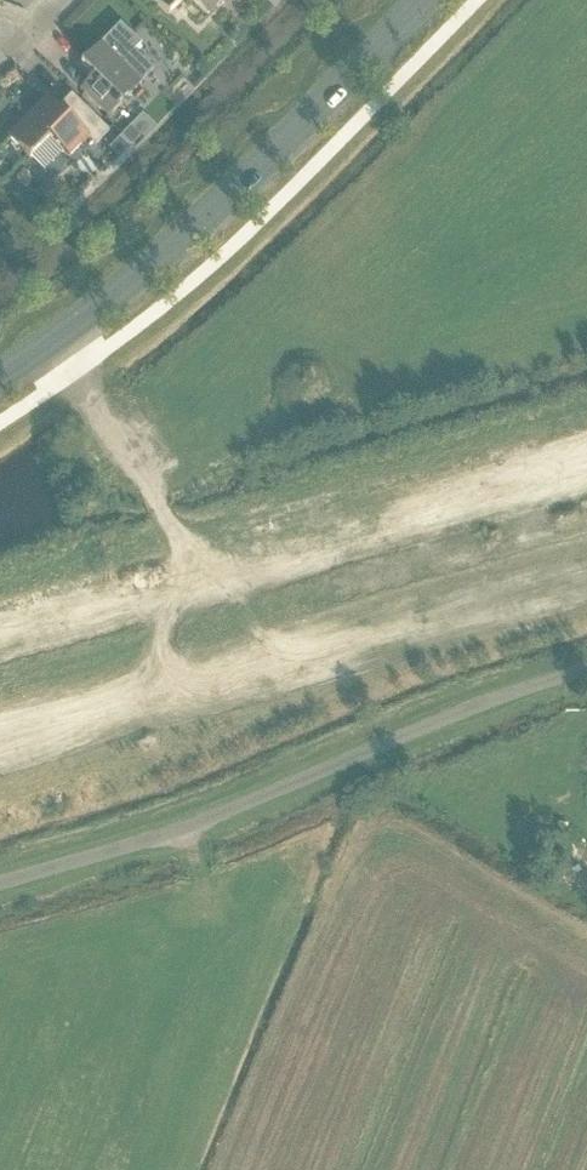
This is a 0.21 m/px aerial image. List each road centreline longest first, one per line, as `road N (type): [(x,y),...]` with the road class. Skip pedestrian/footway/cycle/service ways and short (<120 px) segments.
road 1 (unclassified): [(0,887),(171,837),(477,705),(586,674)]
road 2 (secondary): [(0,374),(84,318),(262,167),(421,0)]

